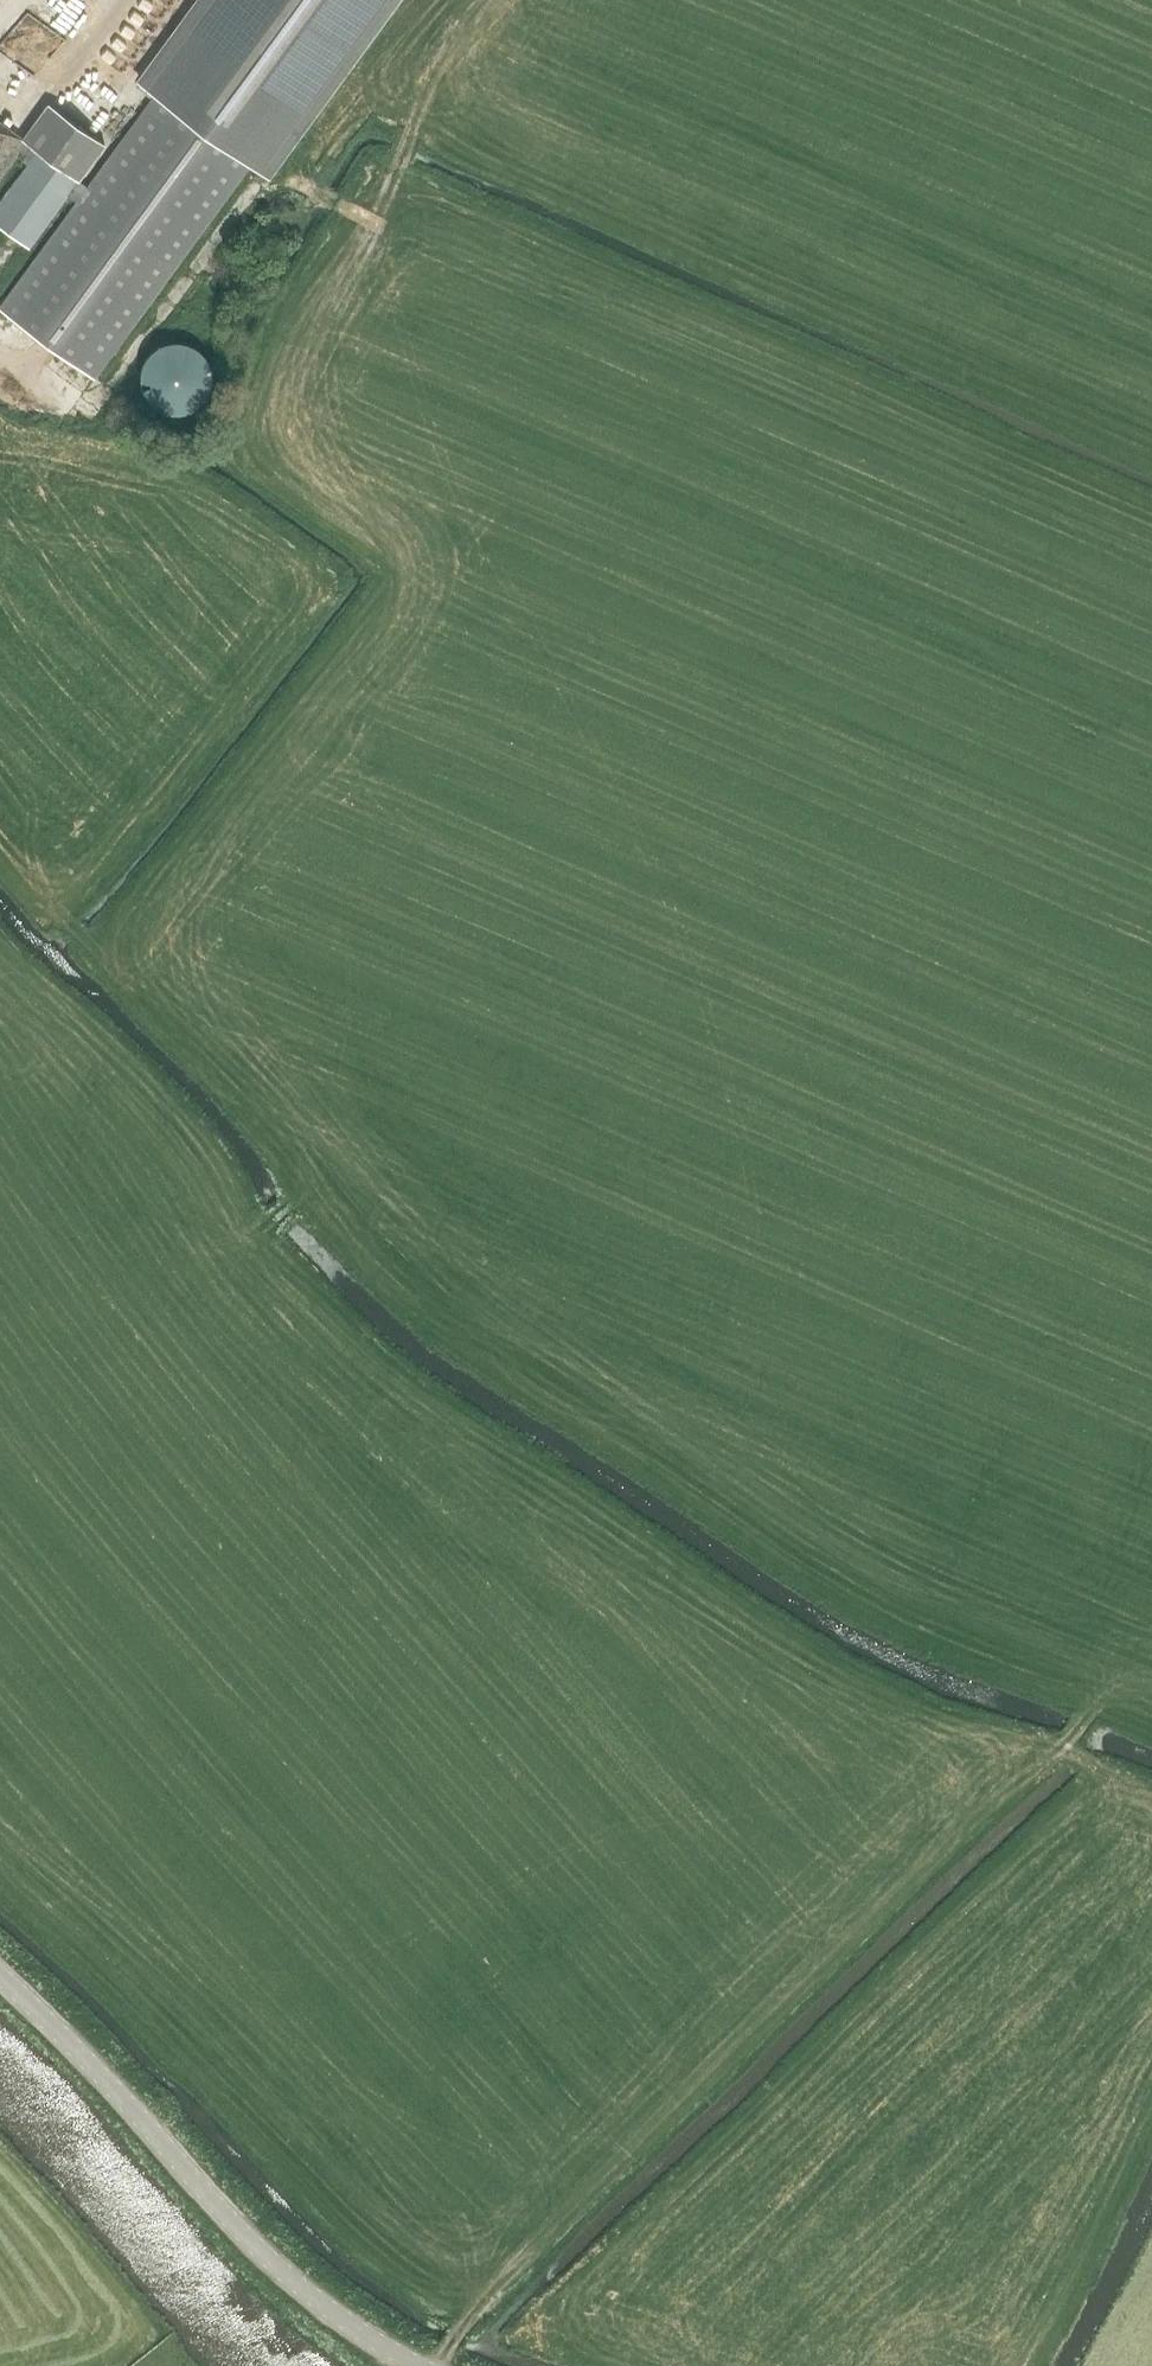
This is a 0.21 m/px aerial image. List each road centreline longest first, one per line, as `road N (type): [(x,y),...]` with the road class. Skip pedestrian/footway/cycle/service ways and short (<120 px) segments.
road 1 (tertiary): [(417,2365),(283,2272),(0,1975)]

